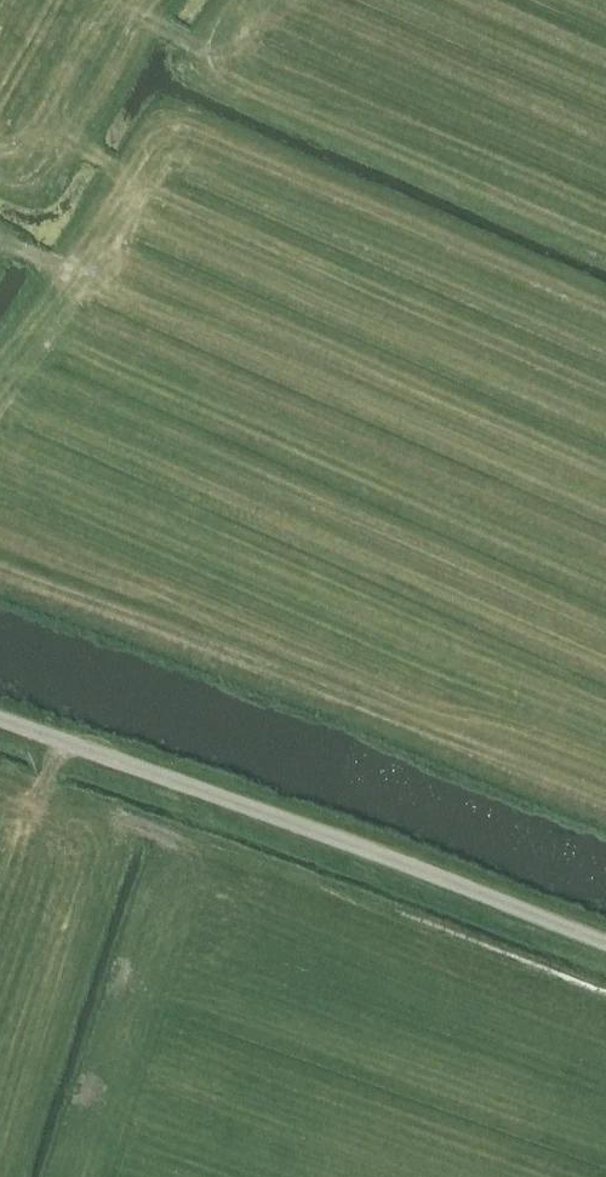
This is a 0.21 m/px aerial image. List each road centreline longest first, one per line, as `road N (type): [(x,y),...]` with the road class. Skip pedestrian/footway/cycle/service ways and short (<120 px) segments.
road 1 (unclassified): [(605,935),(0,714)]

